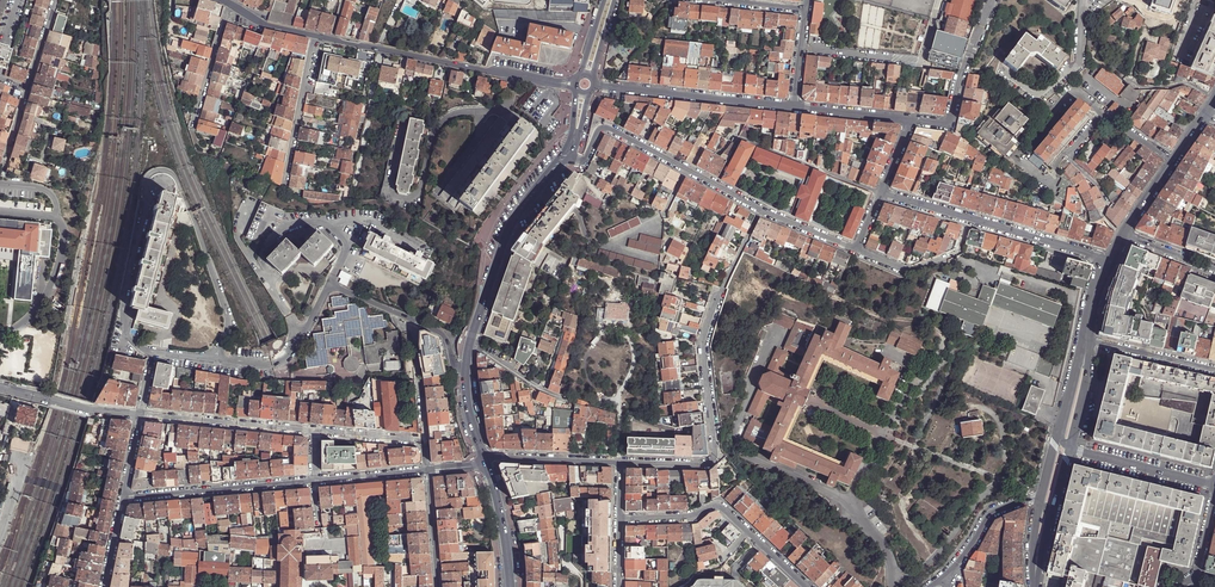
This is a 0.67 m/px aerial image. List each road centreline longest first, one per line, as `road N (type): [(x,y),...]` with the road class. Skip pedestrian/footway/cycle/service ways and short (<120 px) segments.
road 1 (residential): [(760,211),(703,341),(712,461),(619,462)]
road 2 (residential): [(881,194),(1110,261)]
road 3 (residential): [(332,40),(562,83)]
road 4 (residential): [(568,157),(583,160),(597,133),(609,129),(760,211)]
road 5 (residential): [(805,586),(718,506),(689,518),(620,520)]
road 6 (residential): [(0,339),(44,301),(64,240),(56,217),(0,212)]
road 7 (residential): [(595,86),(793,107)]
road 8 (residential): [(124,499),(315,482)]
road 9 (residential): [(313,431),(140,415)]
road 10 (residential): [(466,371),(455,365),(441,334),(330,284)]
road 11 (residential): [(1173,159),(1104,116),(1055,175)]
road 12 (residential): [(284,187),(314,36)]
road 13 (residential): [(1070,449),(1214,485)]
road 14 (residential): [(619,462),(485,461)]
road 15 (residential): [(993,0),(947,123)]
road 16 (residential): [(1087,340),(1214,370)]
road 17 (residential): [(193,127),(228,4)]
road 18 (residential): [(485,461),(509,586)]
road 19 (residential): [(1040,500),(991,513),(950,575)]
road 20 (residential): [(563,151),(511,220),(499,254)]

